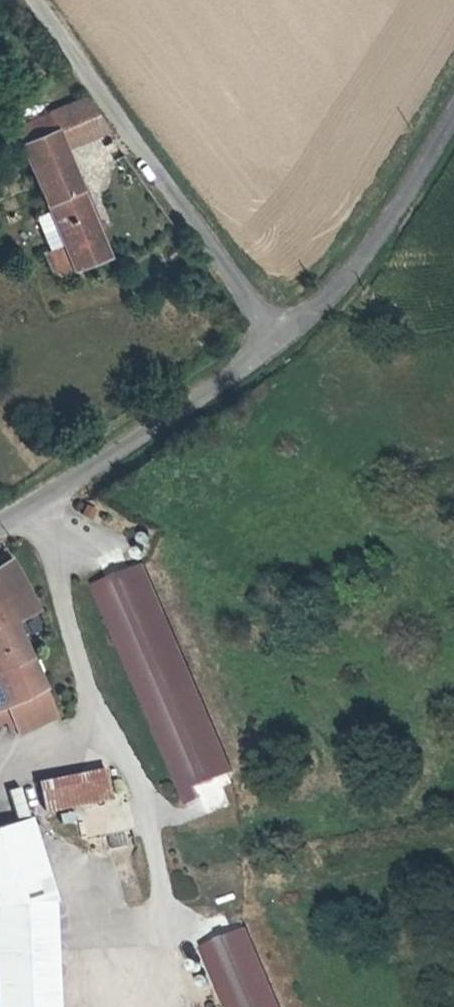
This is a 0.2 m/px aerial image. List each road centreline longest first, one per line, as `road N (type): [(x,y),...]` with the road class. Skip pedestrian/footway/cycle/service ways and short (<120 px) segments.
road 1 (unclassified): [(37,0),(283,343)]
road 2 (unclassified): [(283,343),(0,529)]
road 3 (unclassified): [(453,116),(360,266),(283,343)]

